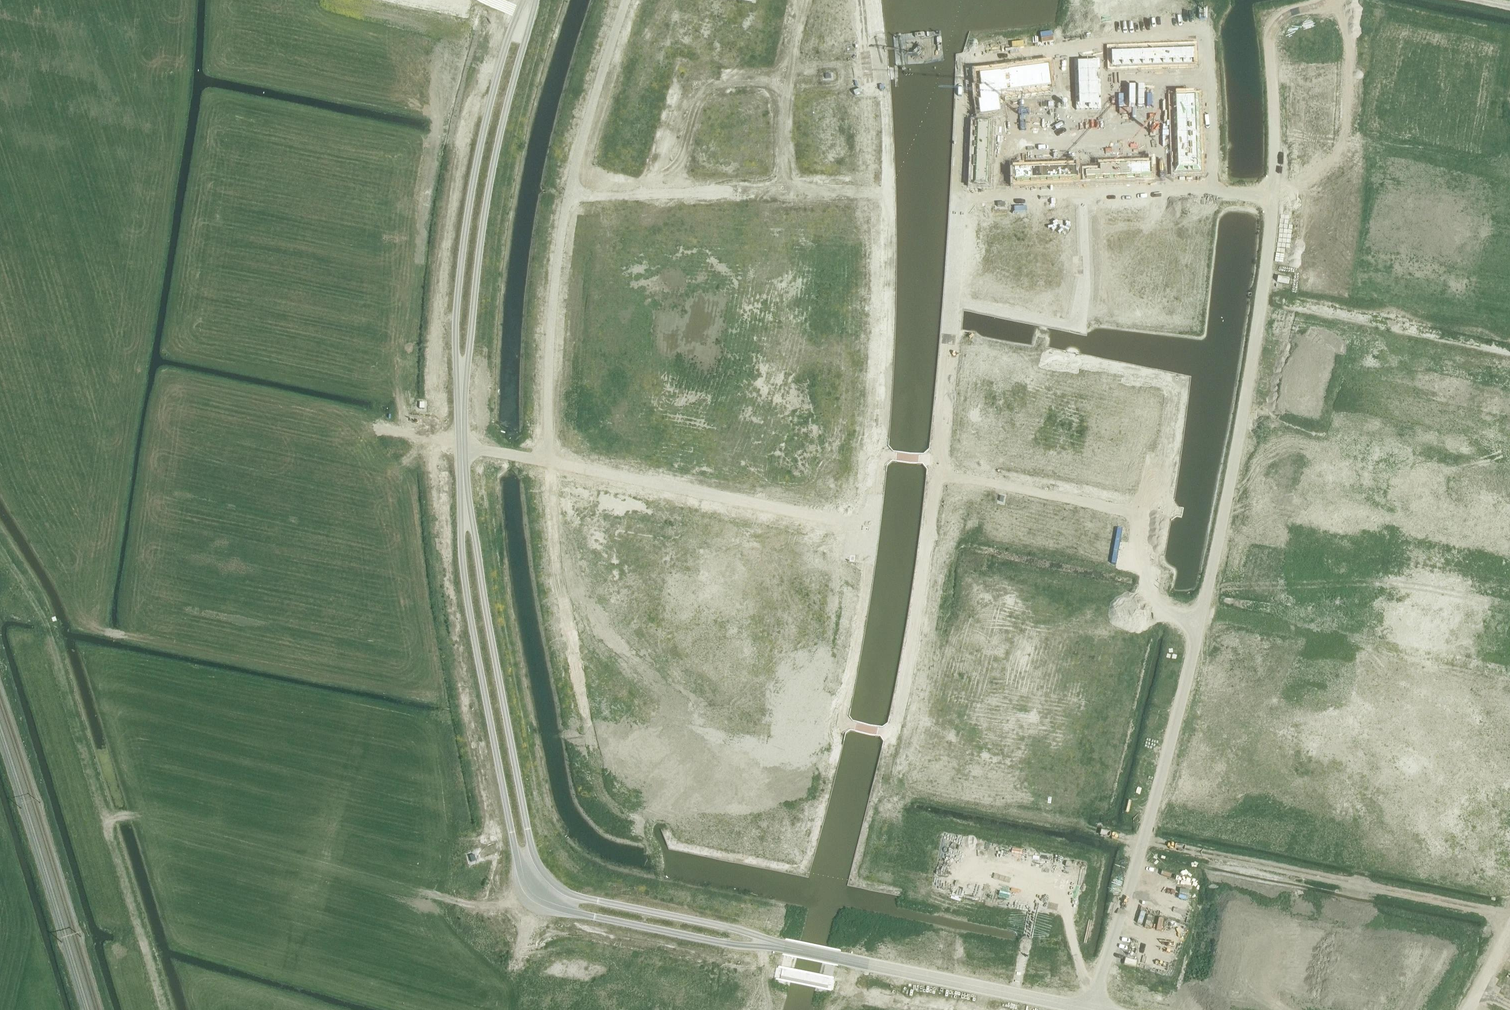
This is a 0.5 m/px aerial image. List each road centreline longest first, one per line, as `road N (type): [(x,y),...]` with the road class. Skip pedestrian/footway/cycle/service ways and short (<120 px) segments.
road 1 (tertiary): [(462,467),(468,601),(526,892),(591,917),(783,947)]
road 2 (tertiary): [(783,947),(586,899),(539,868),(462,467)]
road 3 (residential): [(1210,190),(1206,31),(964,65),(958,196)]
road 4 (residential): [(940,462),(872,825),(877,904),(868,964)]
road 5 (track): [(553,463),(561,257),(629,0)]
road 6 (tertiary): [(523,0),(490,103),(463,254),(456,319),(461,441)]
road 7 (tertiary): [(461,441),(486,209),(536,0)]
road 8 (residential): [(1200,623),(1247,389),(1272,196)]
road 9 (residential): [(1091,1009),(1200,623)]
road 10 (track): [(870,526),(553,463)]
road 11 (residential): [(1050,354),(1178,382),(1161,512)]
road 12 (residential): [(1082,193),(1078,321),(1067,328),(952,304)]
road 13 (tertiary): [(1091,1009),(868,964)]
road 14 (residential): [(940,462),(1161,512)]
road 15 (track): [(376,426),(553,463)]
road 16 (residential): [(952,304),(940,462)]
road 17 (residential): [(1272,196),(1269,39)]
road 18 (residential): [(1161,512),(1148,609),(1200,623)]
road 19 (residential): [(1082,193),(1210,190)]
road 20 (residential): [(958,196),(1082,193)]

